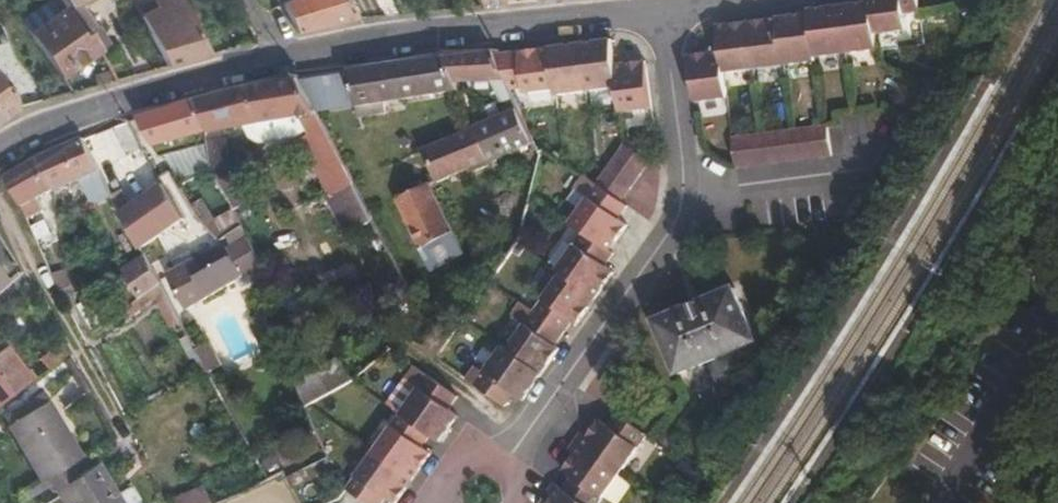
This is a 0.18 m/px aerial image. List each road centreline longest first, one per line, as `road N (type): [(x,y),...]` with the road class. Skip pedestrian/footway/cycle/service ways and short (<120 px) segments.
road 1 (unclassified): [(281,57),(662,8)]
road 2 (residential): [(685,192),(675,221),(503,466)]
road 3 (unclassified): [(0,149),(51,122),(281,57)]
road 4 (residential): [(871,165),(685,192)]
road 5 (residential): [(662,8),(685,192)]

